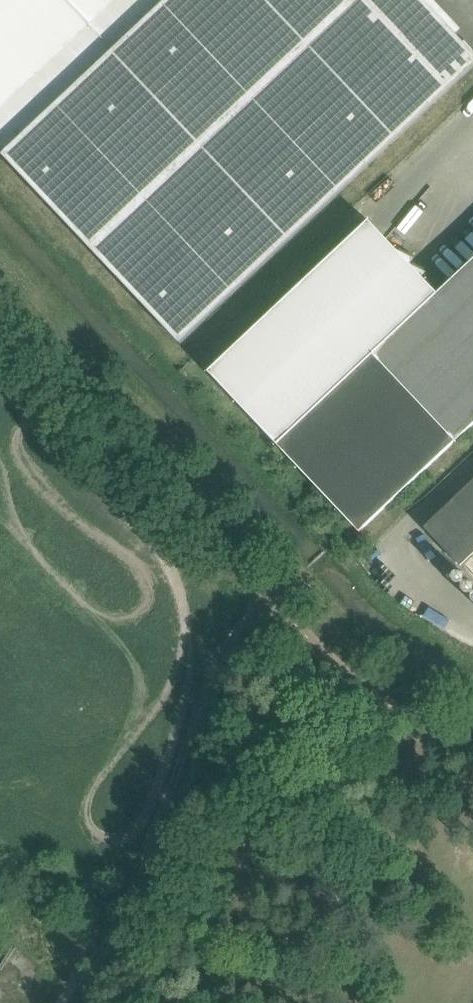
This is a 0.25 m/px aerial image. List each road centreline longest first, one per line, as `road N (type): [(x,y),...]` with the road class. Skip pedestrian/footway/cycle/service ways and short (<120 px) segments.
road 1 (track): [(63,1002),(127,905),(243,610),(262,590)]

